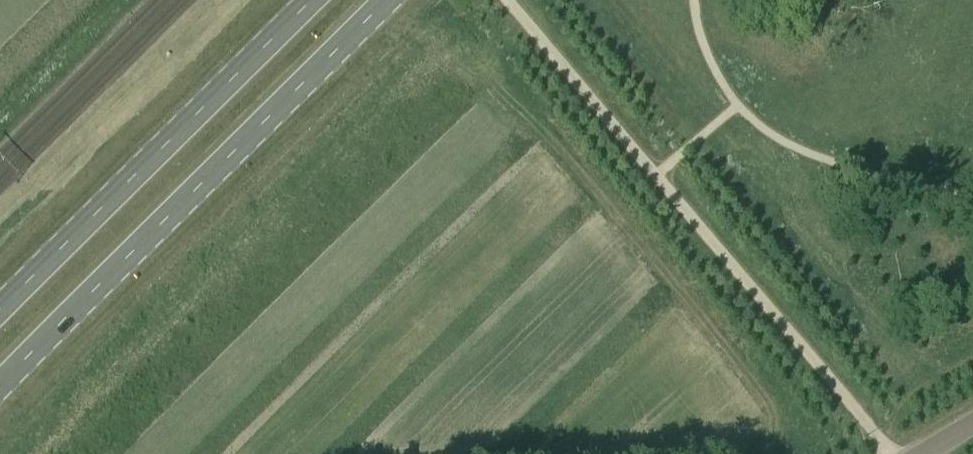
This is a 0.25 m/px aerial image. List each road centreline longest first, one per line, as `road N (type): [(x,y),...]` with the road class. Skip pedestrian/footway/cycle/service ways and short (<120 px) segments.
road 1 (track): [(509,0),(892,453)]
road 2 (primary): [(0,386),(386,0)]
road 3 (primary): [(308,0),(0,309)]

